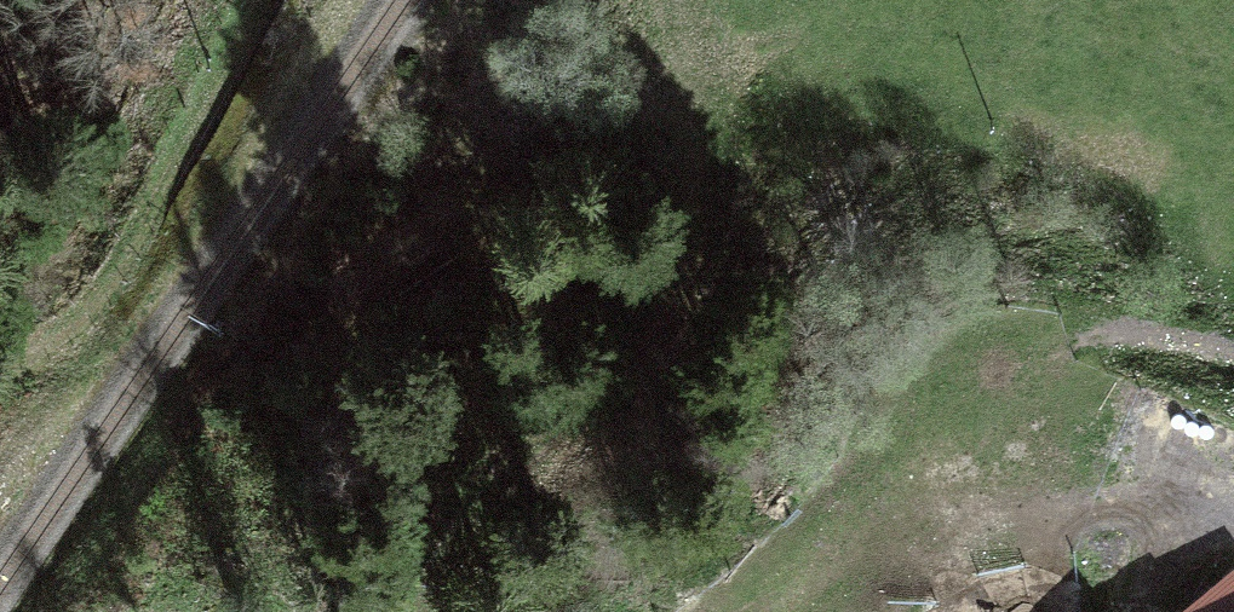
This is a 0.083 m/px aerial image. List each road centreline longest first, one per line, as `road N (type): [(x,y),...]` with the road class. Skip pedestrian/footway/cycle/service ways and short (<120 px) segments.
road 1 (track): [(434,611),(452,558),(482,511),(641,345),(693,254),(695,196),(578,0)]
road 2 (track): [(1233,522),(996,520),(945,532),(907,551),(852,611)]
road 3 (track): [(262,0),(135,221)]

